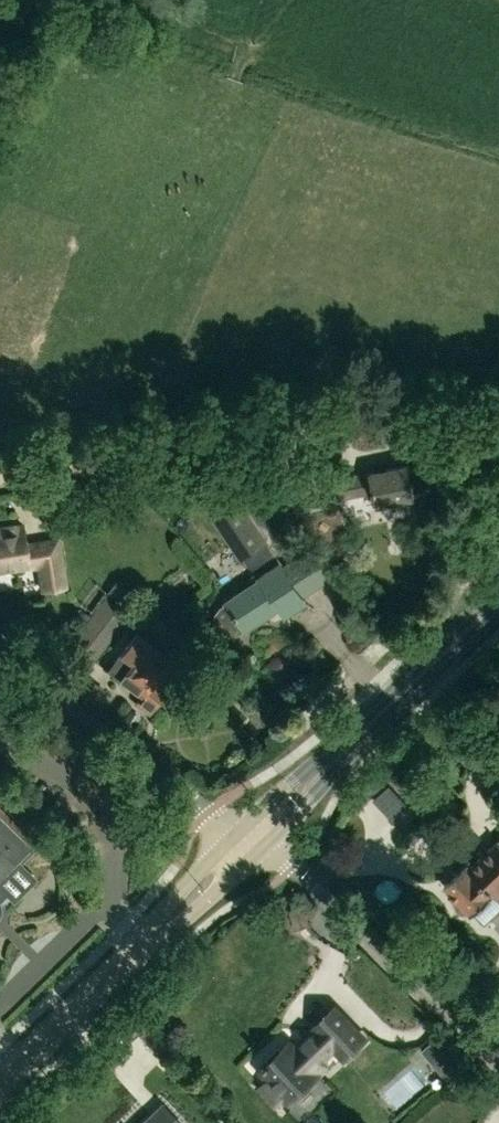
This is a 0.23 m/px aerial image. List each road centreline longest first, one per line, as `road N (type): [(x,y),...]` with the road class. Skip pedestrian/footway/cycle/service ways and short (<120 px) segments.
road 1 (secondary): [(0,1084),(253,837)]
road 2 (secondary): [(253,837),(498,599)]
road 3 (residential): [(0,486),(334,425)]
road 4 (unclassified): [(498,1068),(253,837)]
road 5 (residential): [(207,811),(0,649)]

